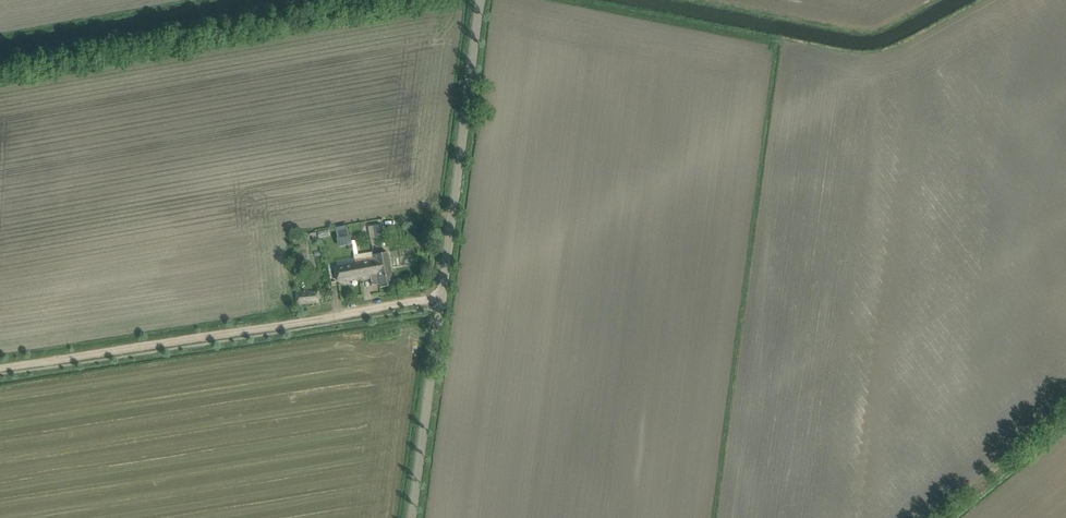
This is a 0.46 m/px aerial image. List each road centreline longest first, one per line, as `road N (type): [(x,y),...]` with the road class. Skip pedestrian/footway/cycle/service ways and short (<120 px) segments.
road 1 (unclassified): [(411,517),(481,0)]
road 2 (track): [(440,301),(0,371)]

